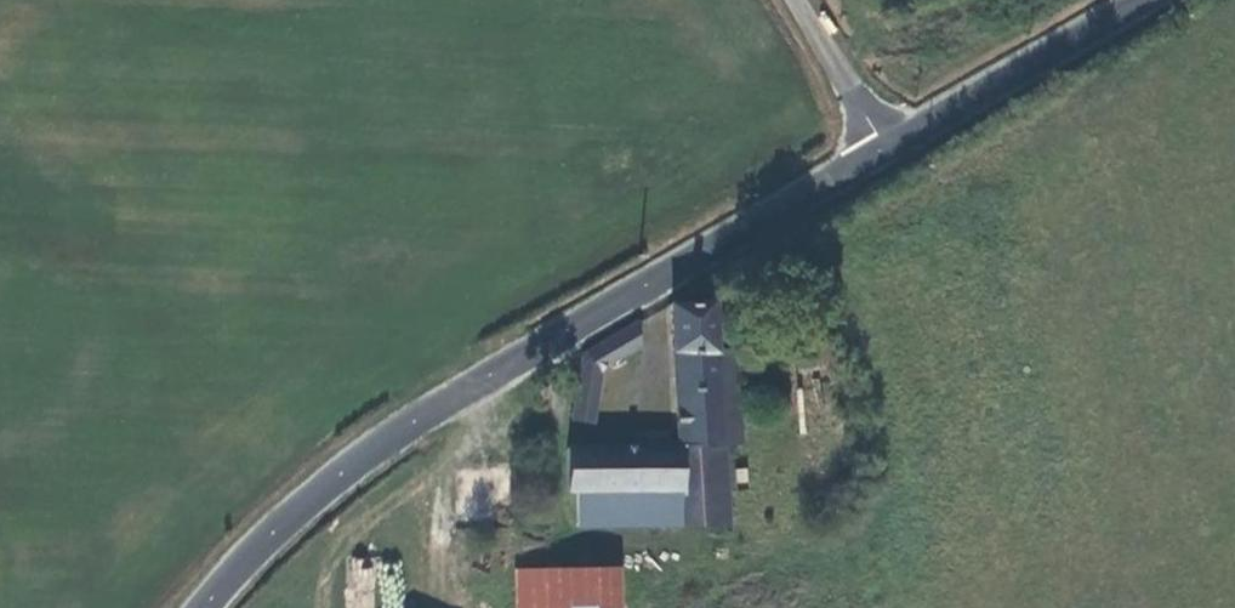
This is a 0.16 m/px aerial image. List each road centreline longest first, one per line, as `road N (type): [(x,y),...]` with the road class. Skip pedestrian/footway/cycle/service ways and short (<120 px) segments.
road 1 (tertiary): [(201,607),(308,500),(391,433),(880,145)]
road 2 (tertiary): [(880,145),(1142,0)]
road 3 (unclassified): [(800,0),(880,145)]

